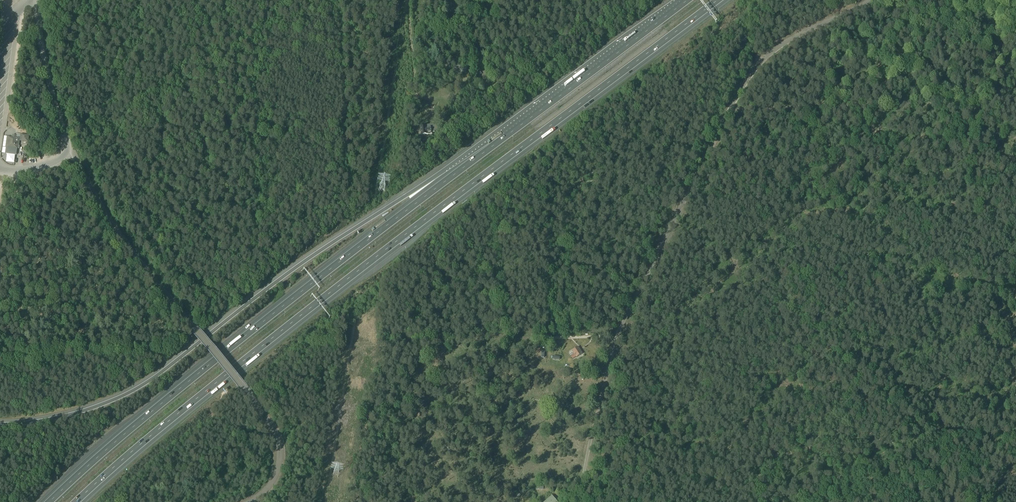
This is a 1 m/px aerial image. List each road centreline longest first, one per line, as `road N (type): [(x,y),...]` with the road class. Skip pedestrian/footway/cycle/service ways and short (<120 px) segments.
road 1 (motorway): [(79,501),(353,278),(717,0)]
road 2 (unclassified): [(578,501),(618,333),(735,101),(779,47),(871,0)]
road 3 (motorway): [(504,136),(303,263),(137,388),(62,417),(0,425)]
road 4 (motorway): [(504,136),(154,407),(48,501)]
road 5 (unclassified): [(250,501),(278,473),(275,434),(89,189),(51,88),(37,0)]
road 6 (track): [(729,111),(1015,97)]
road 7 (motorway): [(684,0),(504,136)]

